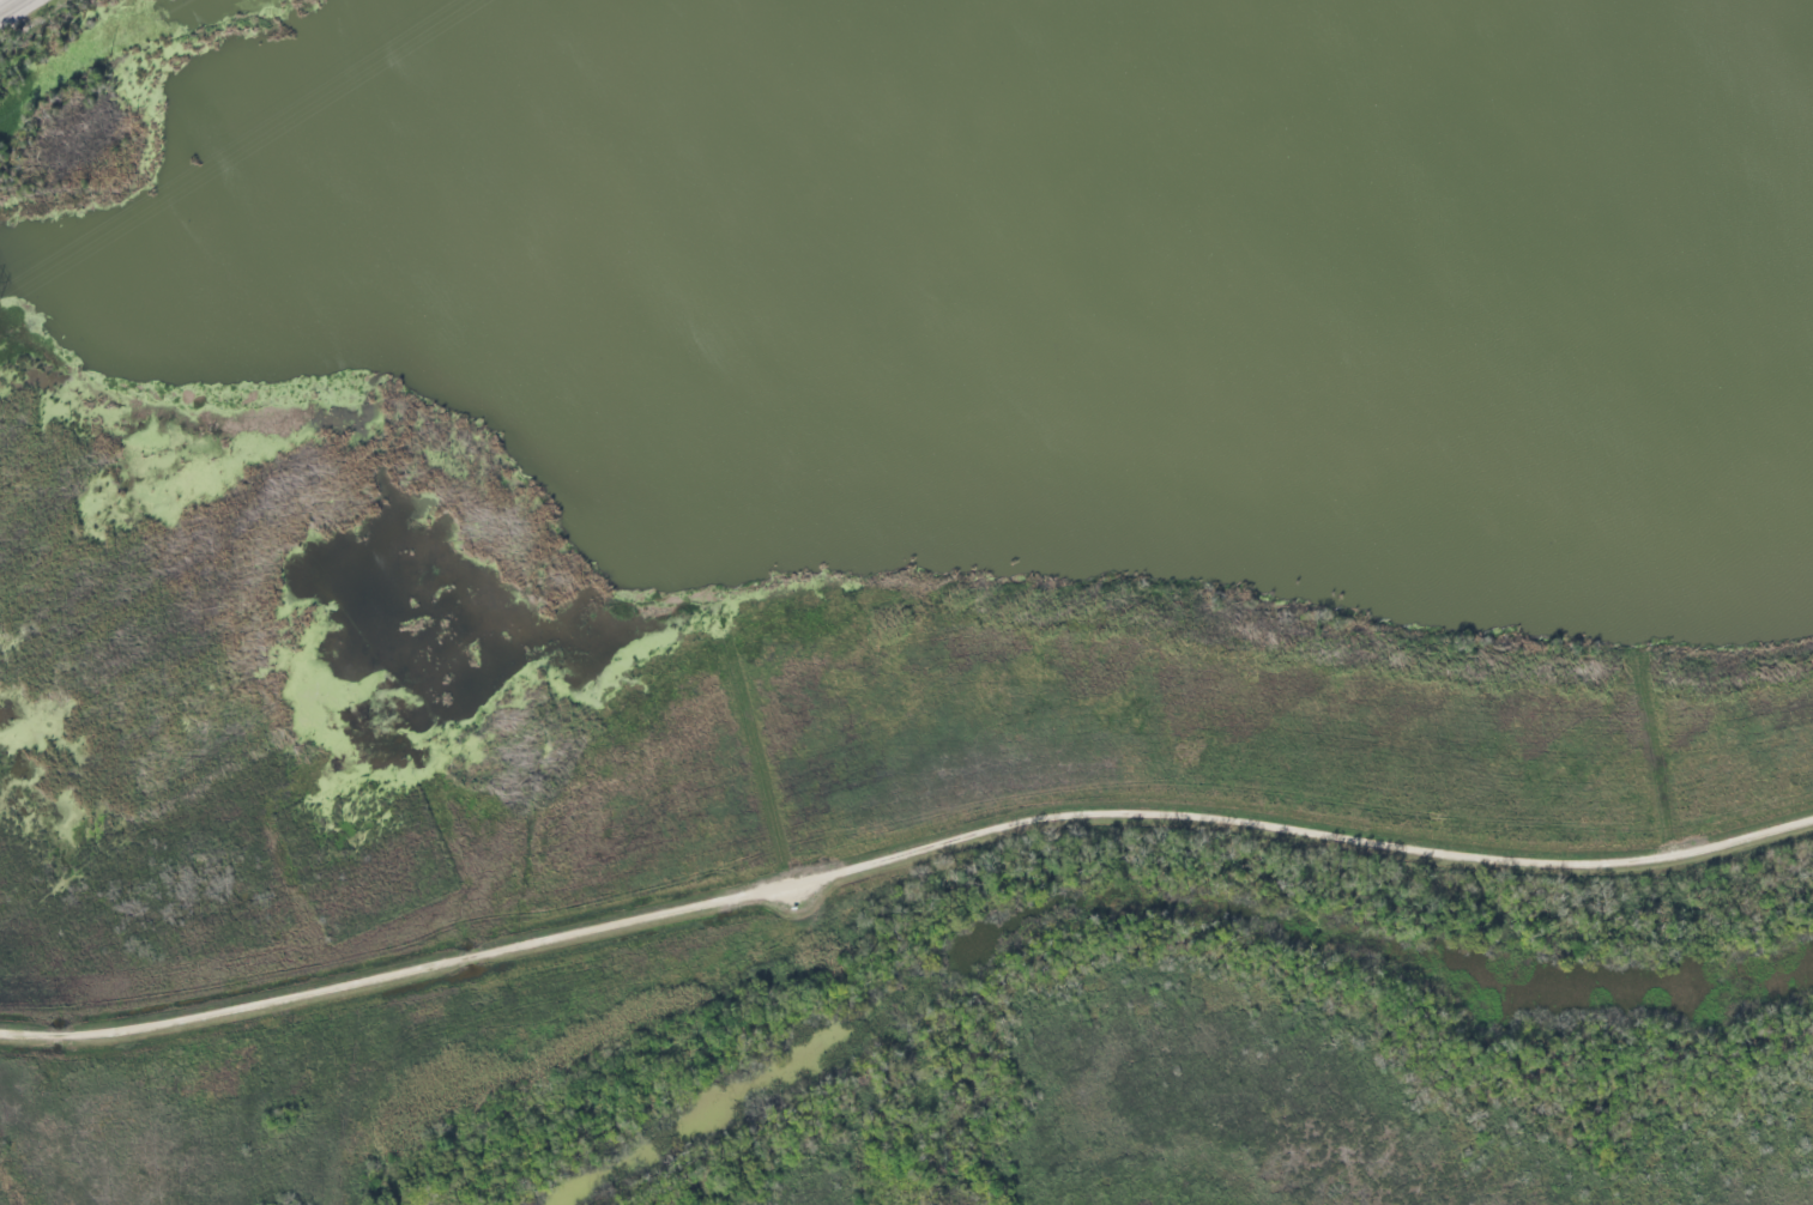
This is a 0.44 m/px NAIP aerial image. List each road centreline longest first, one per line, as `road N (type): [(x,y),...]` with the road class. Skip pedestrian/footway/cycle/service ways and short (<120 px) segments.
road 1 (track): [(1812,818),(1642,861),(1539,867),(1168,815),(1062,817),(116,1033),(0,1033)]

